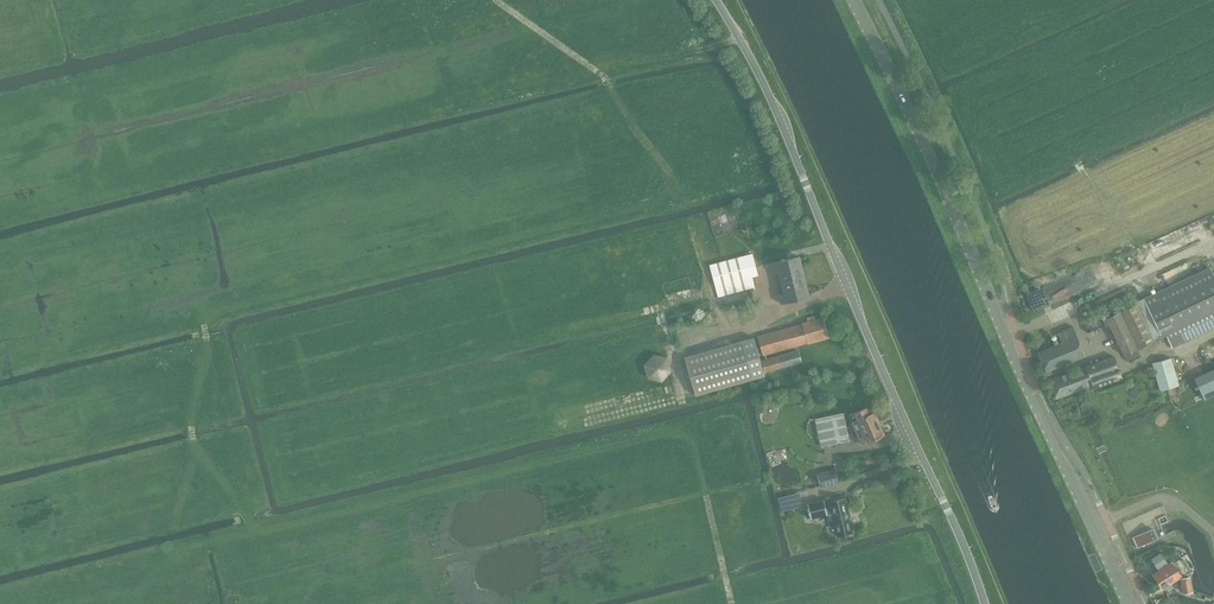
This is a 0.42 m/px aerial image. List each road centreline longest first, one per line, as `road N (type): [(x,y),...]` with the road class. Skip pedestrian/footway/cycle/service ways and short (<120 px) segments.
road 1 (tertiary): [(1130,603),(854,0)]
road 2 (unclassified): [(983,603),(772,100),(716,0)]

